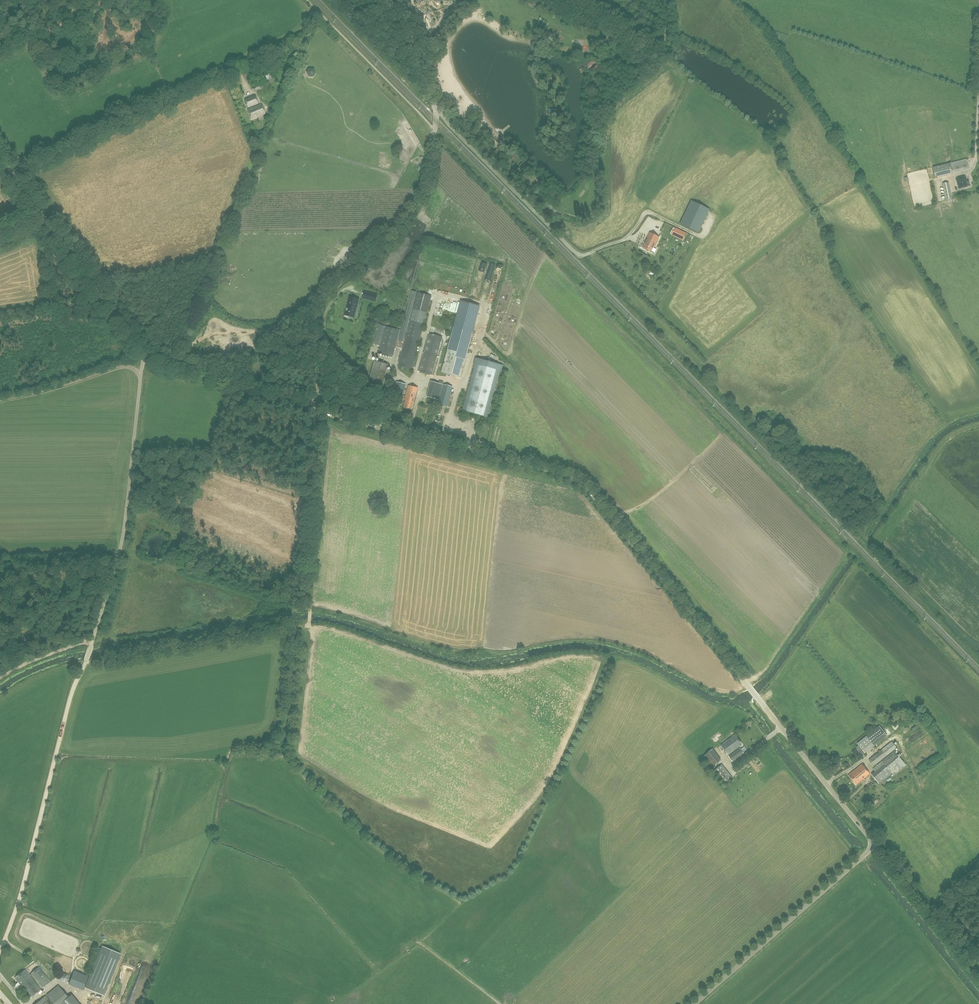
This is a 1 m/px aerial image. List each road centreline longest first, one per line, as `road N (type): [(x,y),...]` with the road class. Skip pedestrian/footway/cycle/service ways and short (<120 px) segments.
road 1 (unclassified): [(693,1003),(874,846),(583,484),(315,408)]
road 2 (track): [(0,952),(121,545),(143,355)]
road 3 (unclassified): [(315,408),(322,304),(417,197),(434,142),(435,101),(398,0)]
road 4 (unclassified): [(315,408),(143,355),(0,157)]

